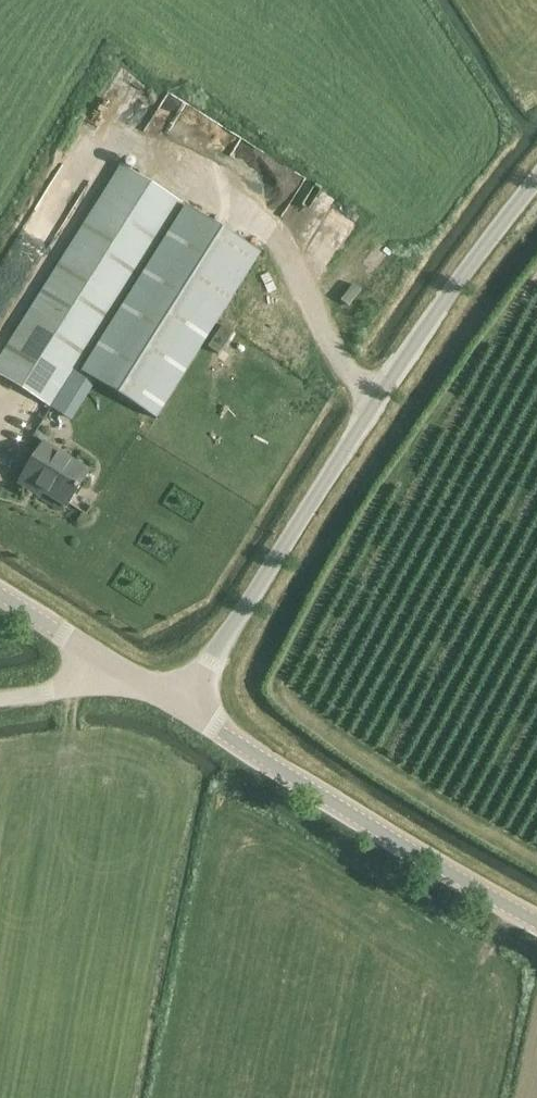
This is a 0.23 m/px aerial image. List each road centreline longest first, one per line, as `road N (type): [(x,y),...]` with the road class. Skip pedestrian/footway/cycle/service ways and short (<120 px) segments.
road 1 (unclassified): [(179,705),(373,401),(536,175)]
road 2 (unclassified): [(536,922),(179,705)]
road 3 (unclassified): [(97,672),(0,599)]

